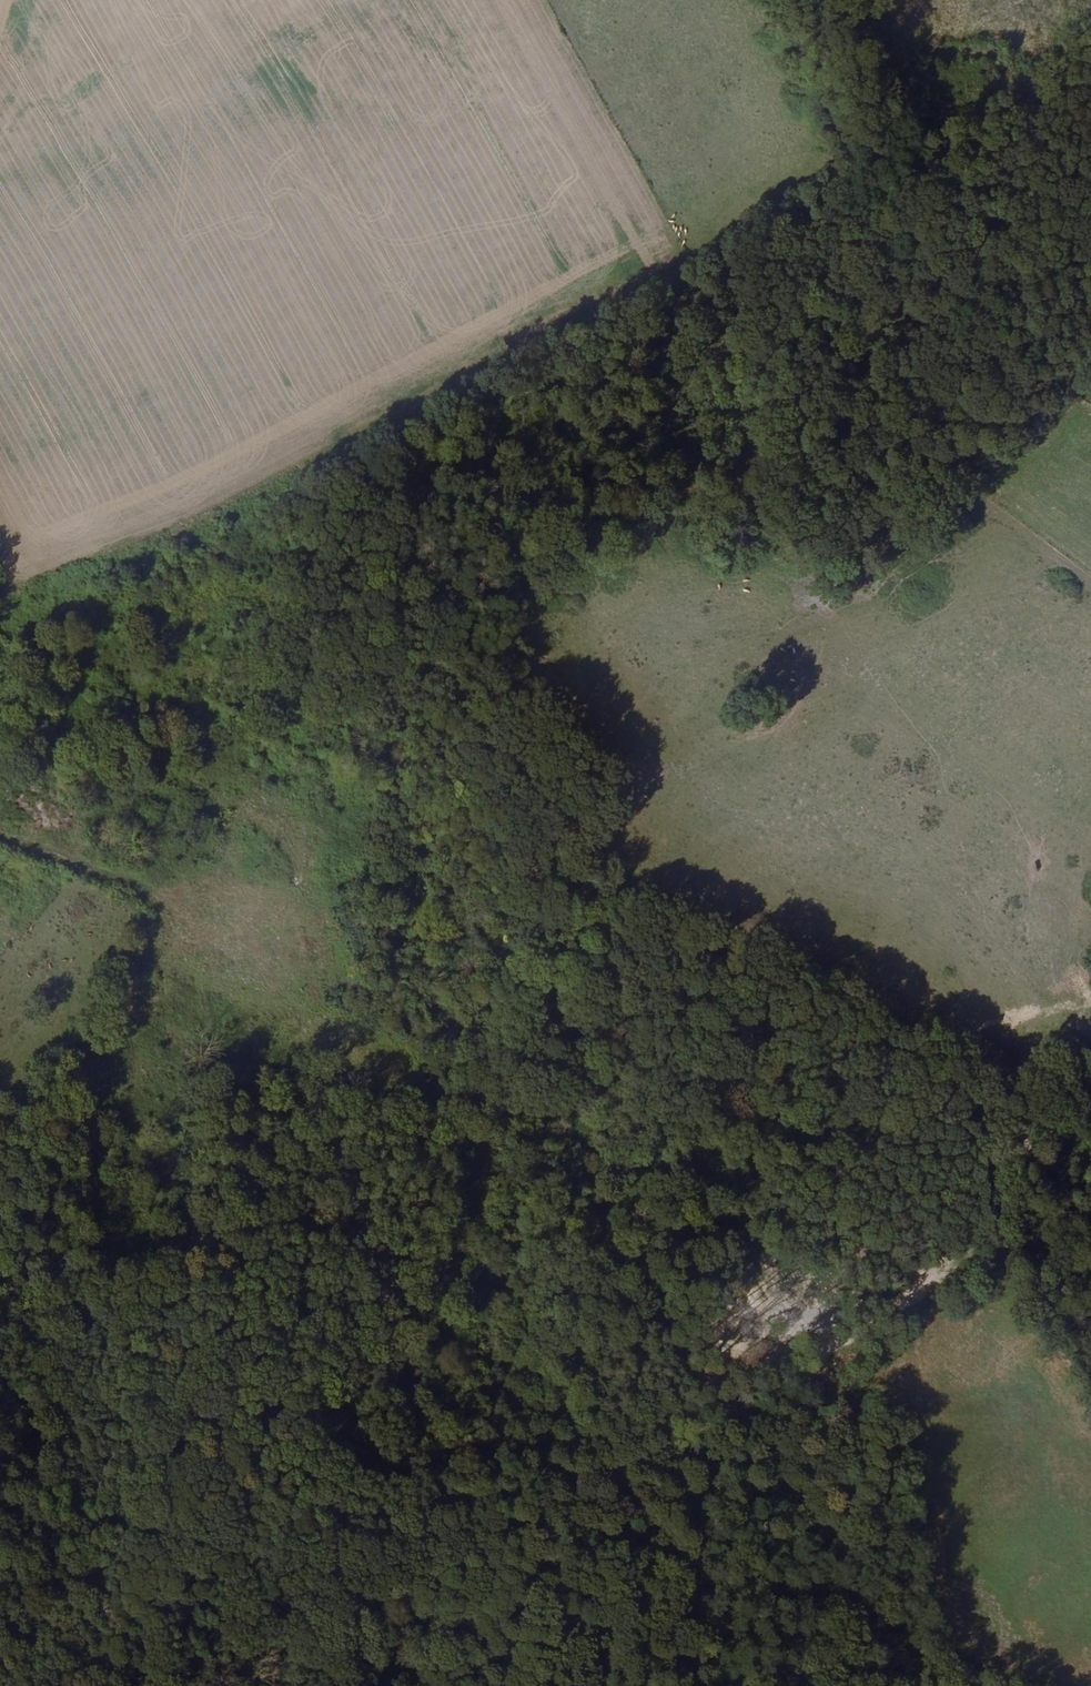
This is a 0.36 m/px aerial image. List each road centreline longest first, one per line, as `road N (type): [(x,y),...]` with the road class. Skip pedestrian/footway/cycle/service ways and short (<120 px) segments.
road 1 (track): [(0,632),(647,300),(1090,41)]
road 2 (track): [(379,1506),(488,1495),(596,1458),(717,1412),(797,1365),(911,1283),(1090,1053)]
road 3 (track): [(379,1506),(321,1513),(248,1537),(27,1669)]

